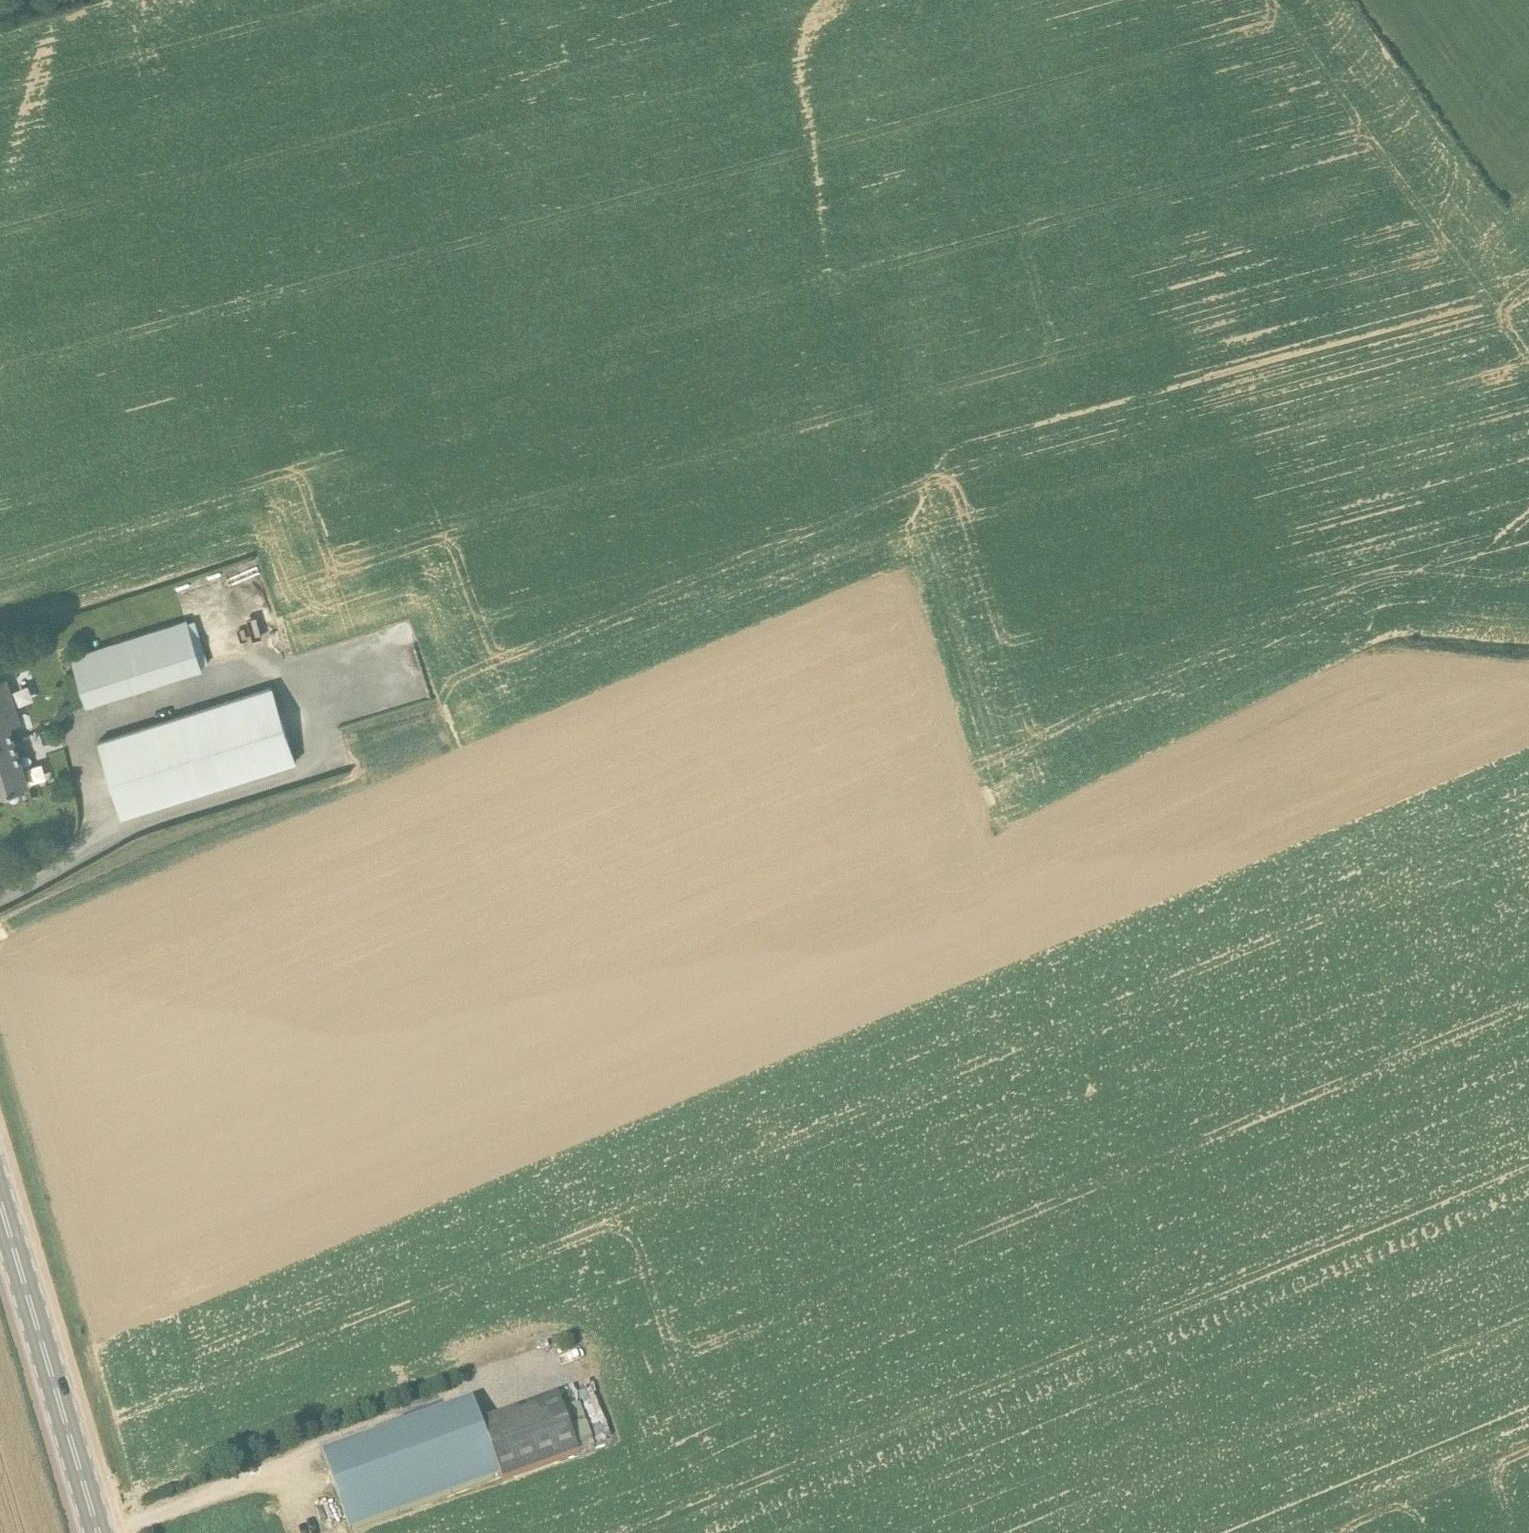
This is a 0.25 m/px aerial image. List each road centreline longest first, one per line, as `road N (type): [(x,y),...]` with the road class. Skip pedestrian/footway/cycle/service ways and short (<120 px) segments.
road 1 (tertiary): [(99,1532),(0,1202)]

